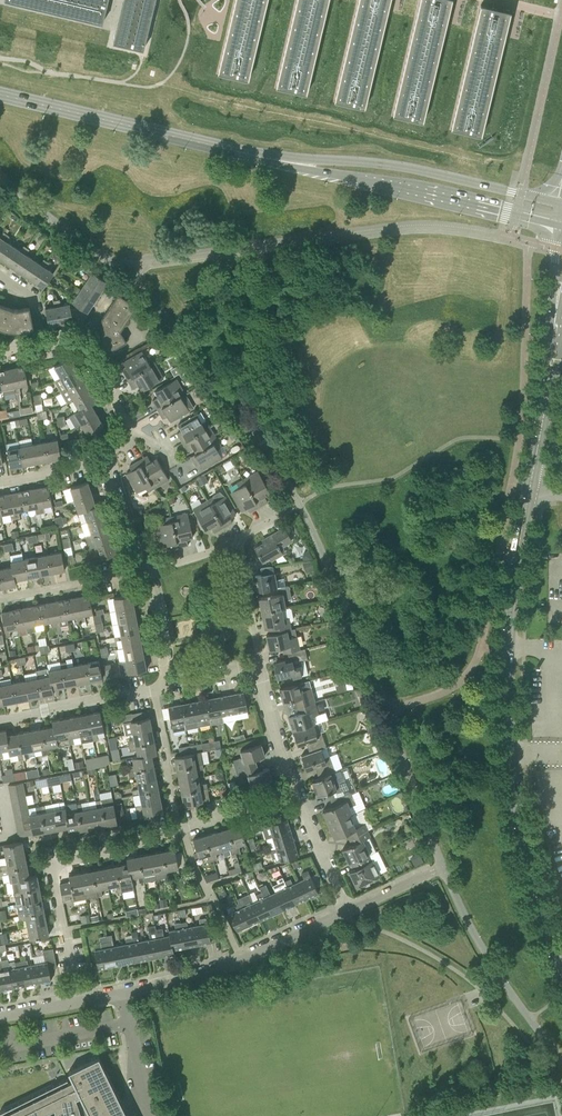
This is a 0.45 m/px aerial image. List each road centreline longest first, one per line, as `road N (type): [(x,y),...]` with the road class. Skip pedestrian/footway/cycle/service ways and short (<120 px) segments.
road 1 (tertiary): [(561,972),(533,892),(510,750),(510,613),(530,486)]
road 2 (residential): [(79,1002),(57,863),(294,790)]
road 3 (secondary): [(274,158),(558,226)]
road 4 (secondary): [(561,203),(405,168),(274,158)]
road 5 (secondary): [(274,158),(0,93)]
road 6 (residential): [(127,993),(216,971),(348,910)]
road 7 (residential): [(0,719),(171,686)]
road 8 (tertiary): [(530,486),(554,327)]
road 9 (residential): [(0,599),(147,570)]
road 10 (residential): [(348,910),(294,790)]
road 11 (residential): [(240,539),(262,666)]
road 12 (residential): [(294,790),(262,666)]
road 13 (residential): [(151,1115),(127,993)]

